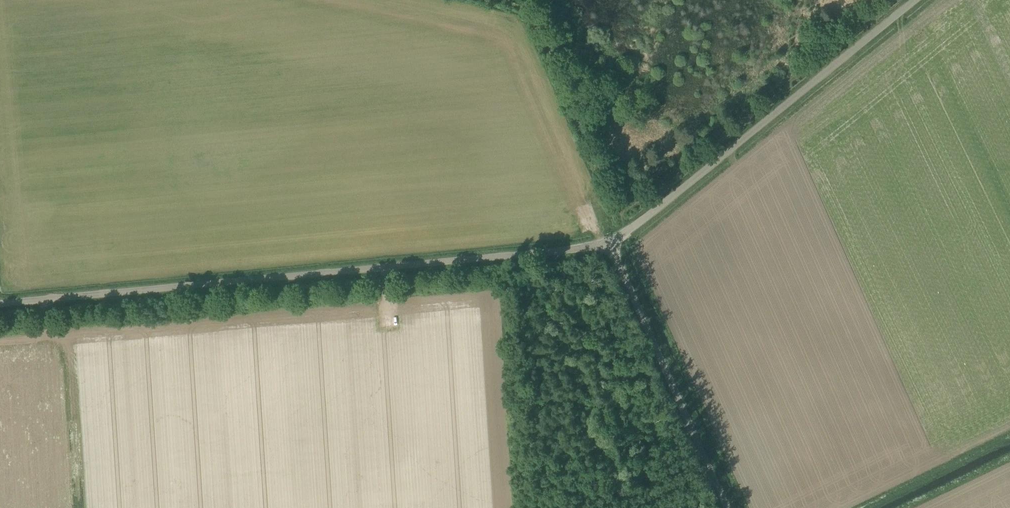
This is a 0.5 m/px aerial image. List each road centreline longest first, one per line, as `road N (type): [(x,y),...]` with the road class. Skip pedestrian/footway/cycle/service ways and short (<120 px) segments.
road 1 (unclassified): [(0,306),(569,250),(617,236)]
road 2 (unclassified): [(617,236),(913,0)]
road 3 (track): [(476,0),(526,12),(620,213),(617,236)]
road 4 (unclassified): [(729,507),(617,236)]

